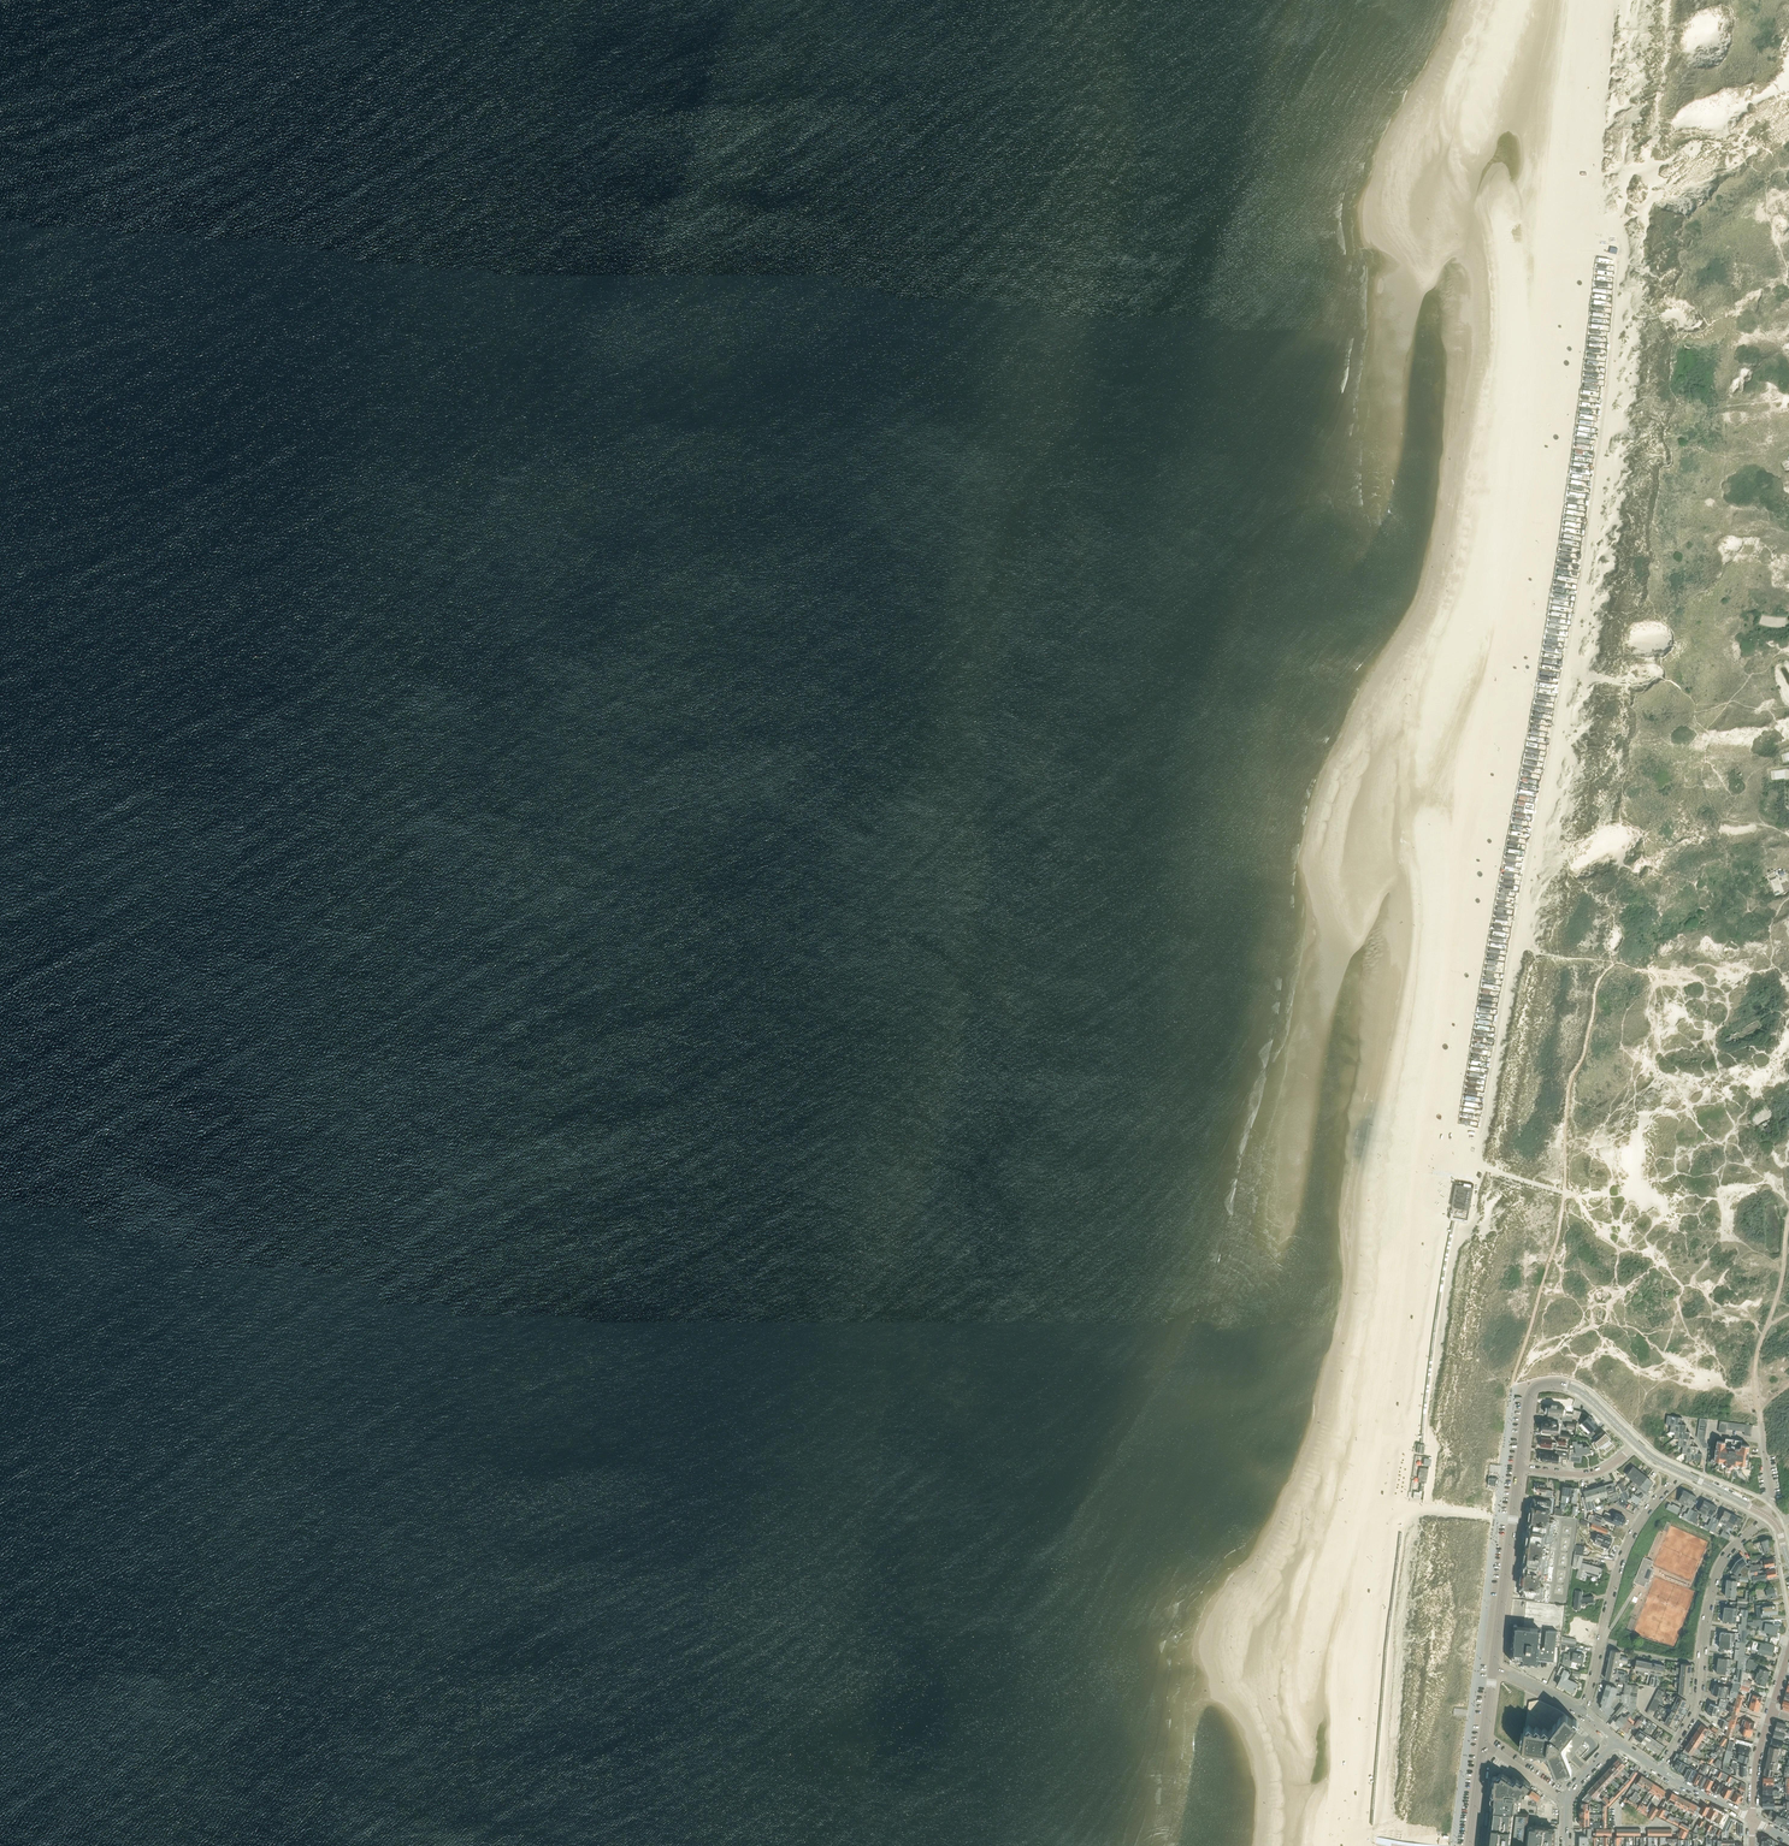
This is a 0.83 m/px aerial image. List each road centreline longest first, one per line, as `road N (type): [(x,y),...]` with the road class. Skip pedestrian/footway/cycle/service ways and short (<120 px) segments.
road 1 (residential): [(1767,1515),(1718,1569),(1697,1705),(1660,1769)]
road 2 (residential): [(1582,1712),(1621,1564),(1639,1524),(1680,1471)]
road 3 (secondary): [(1519,1469),(1530,1394),(1543,1384),(1581,1392),(1635,1443)]
road 4 (secondary): [(1494,1670),(1519,1469)]
road 5 (track): [(1759,1407),(1758,1353),(1782,1281),(1788,1220)]
road 6 (residential): [(1519,1469),(1594,1475),(1635,1443)]

